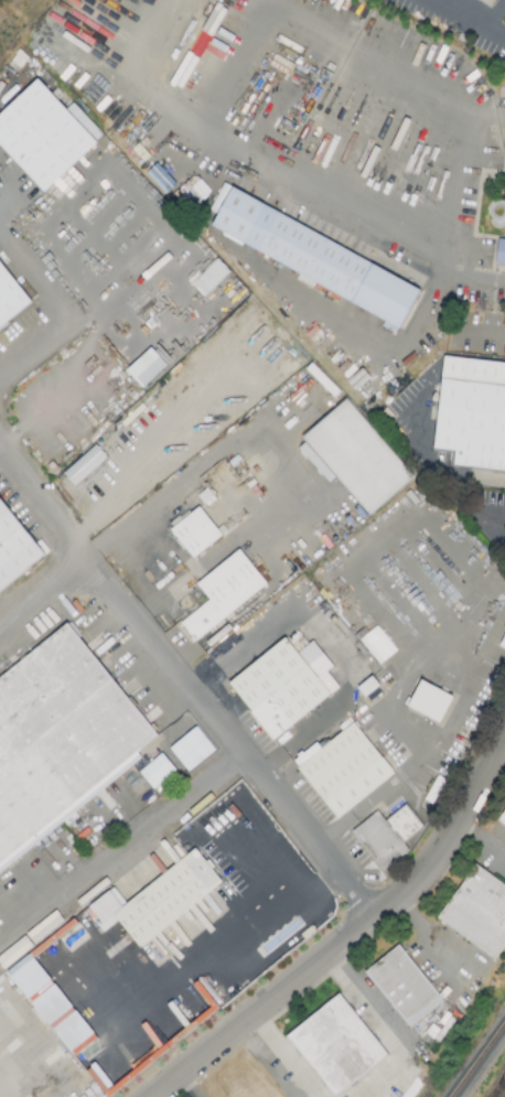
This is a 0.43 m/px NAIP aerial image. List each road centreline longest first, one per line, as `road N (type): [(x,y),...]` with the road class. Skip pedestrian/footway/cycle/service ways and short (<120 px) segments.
road 1 (residential): [(369,914),(248,752),(92,580),(0,455)]
road 2 (tertiary): [(504,726),(438,851),(413,879),(148,1096)]
road 3 (residential): [(248,752),(0,947)]
road 4 (residential): [(0,366),(55,309),(0,232)]

